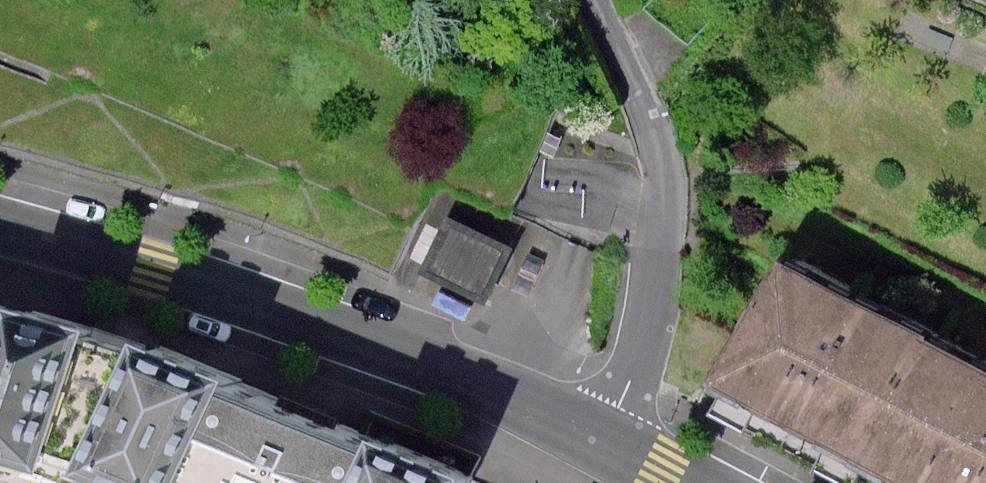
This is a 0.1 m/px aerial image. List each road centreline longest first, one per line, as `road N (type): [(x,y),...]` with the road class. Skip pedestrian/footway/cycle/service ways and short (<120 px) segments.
road 1 (unclassified): [(600,437),(455,369),(0,223)]
road 2 (residential): [(600,437),(627,385),(656,282),(664,207),(648,121),(594,0)]

